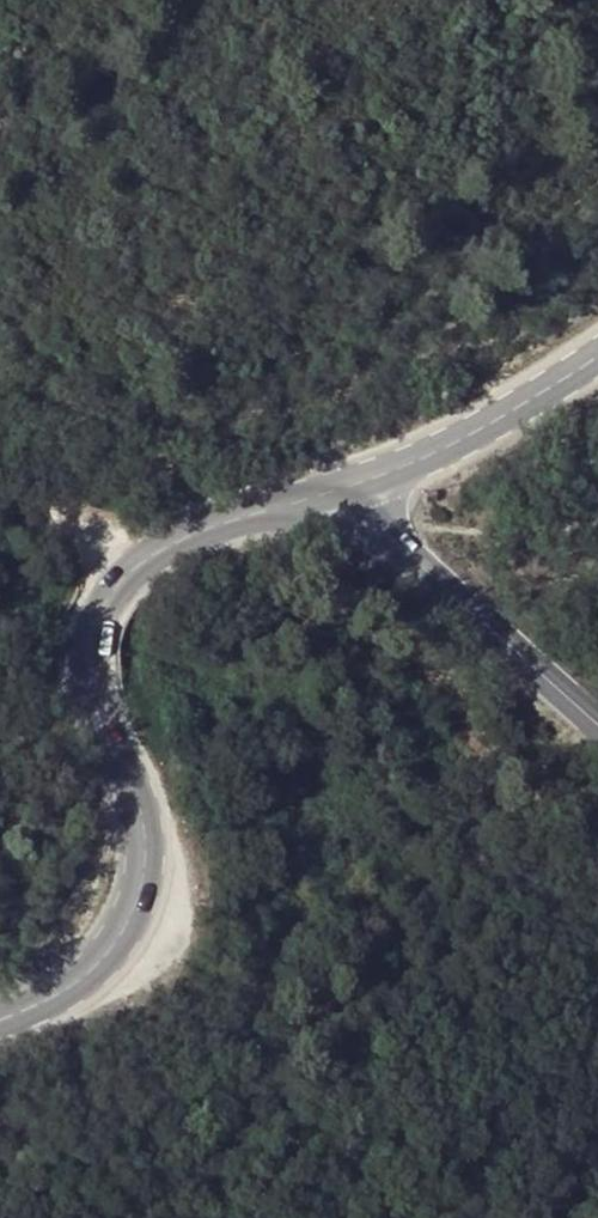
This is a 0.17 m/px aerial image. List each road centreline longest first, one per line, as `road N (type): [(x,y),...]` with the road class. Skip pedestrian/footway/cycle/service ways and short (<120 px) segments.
road 1 (secondary): [(337,483),(238,519),(124,585),(96,623),(94,669),(137,812),(143,878),(96,975),(50,1011),(0,1030)]
road 2 (tertiary): [(337,483),(416,567),(597,732)]
road 3 (secondary): [(597,352),(485,428),(337,483)]

